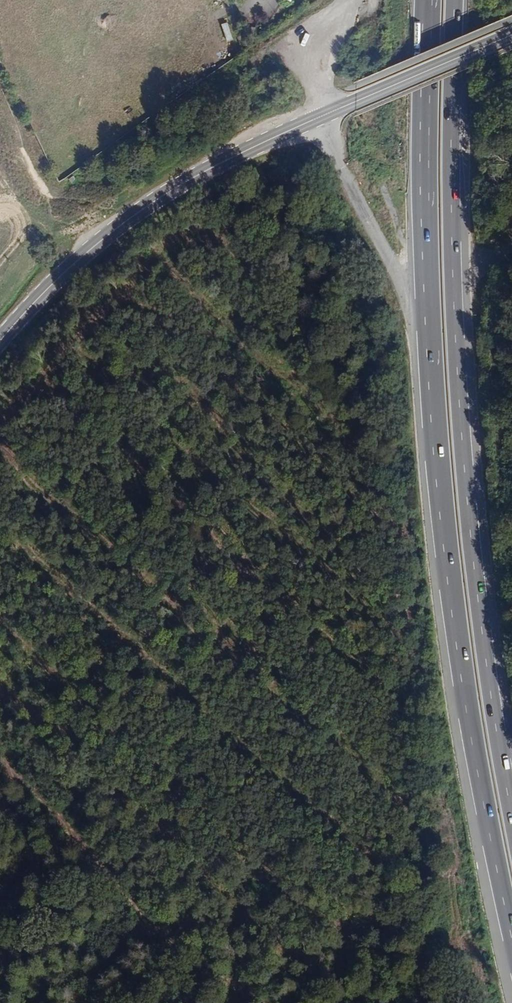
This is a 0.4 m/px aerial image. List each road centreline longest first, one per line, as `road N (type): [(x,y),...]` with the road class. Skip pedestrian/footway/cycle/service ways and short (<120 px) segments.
road 1 (motorway): [(427,0),(425,317),(434,456),(467,715),(511,937)]
road 2 (motorway): [(511,819),(462,442),(453,284),(454,0)]
road 3 (primary): [(511,35),(157,200),(47,285),(0,341)]
road 4 (track): [(93,248),(60,205),(0,81)]

